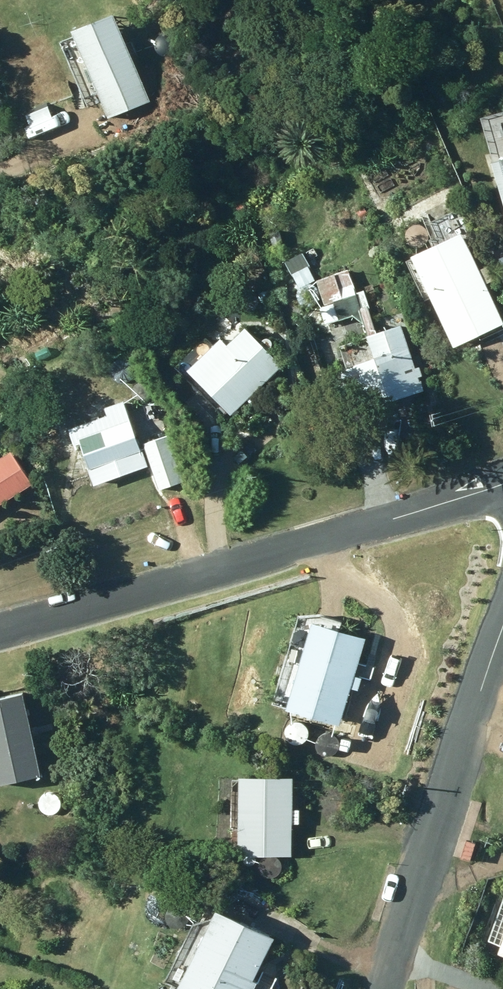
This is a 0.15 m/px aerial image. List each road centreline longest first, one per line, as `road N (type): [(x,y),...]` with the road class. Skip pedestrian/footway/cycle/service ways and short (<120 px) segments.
road 1 (residential): [(502,484),(0,631)]
road 2 (residential): [(502,625),(384,988)]

